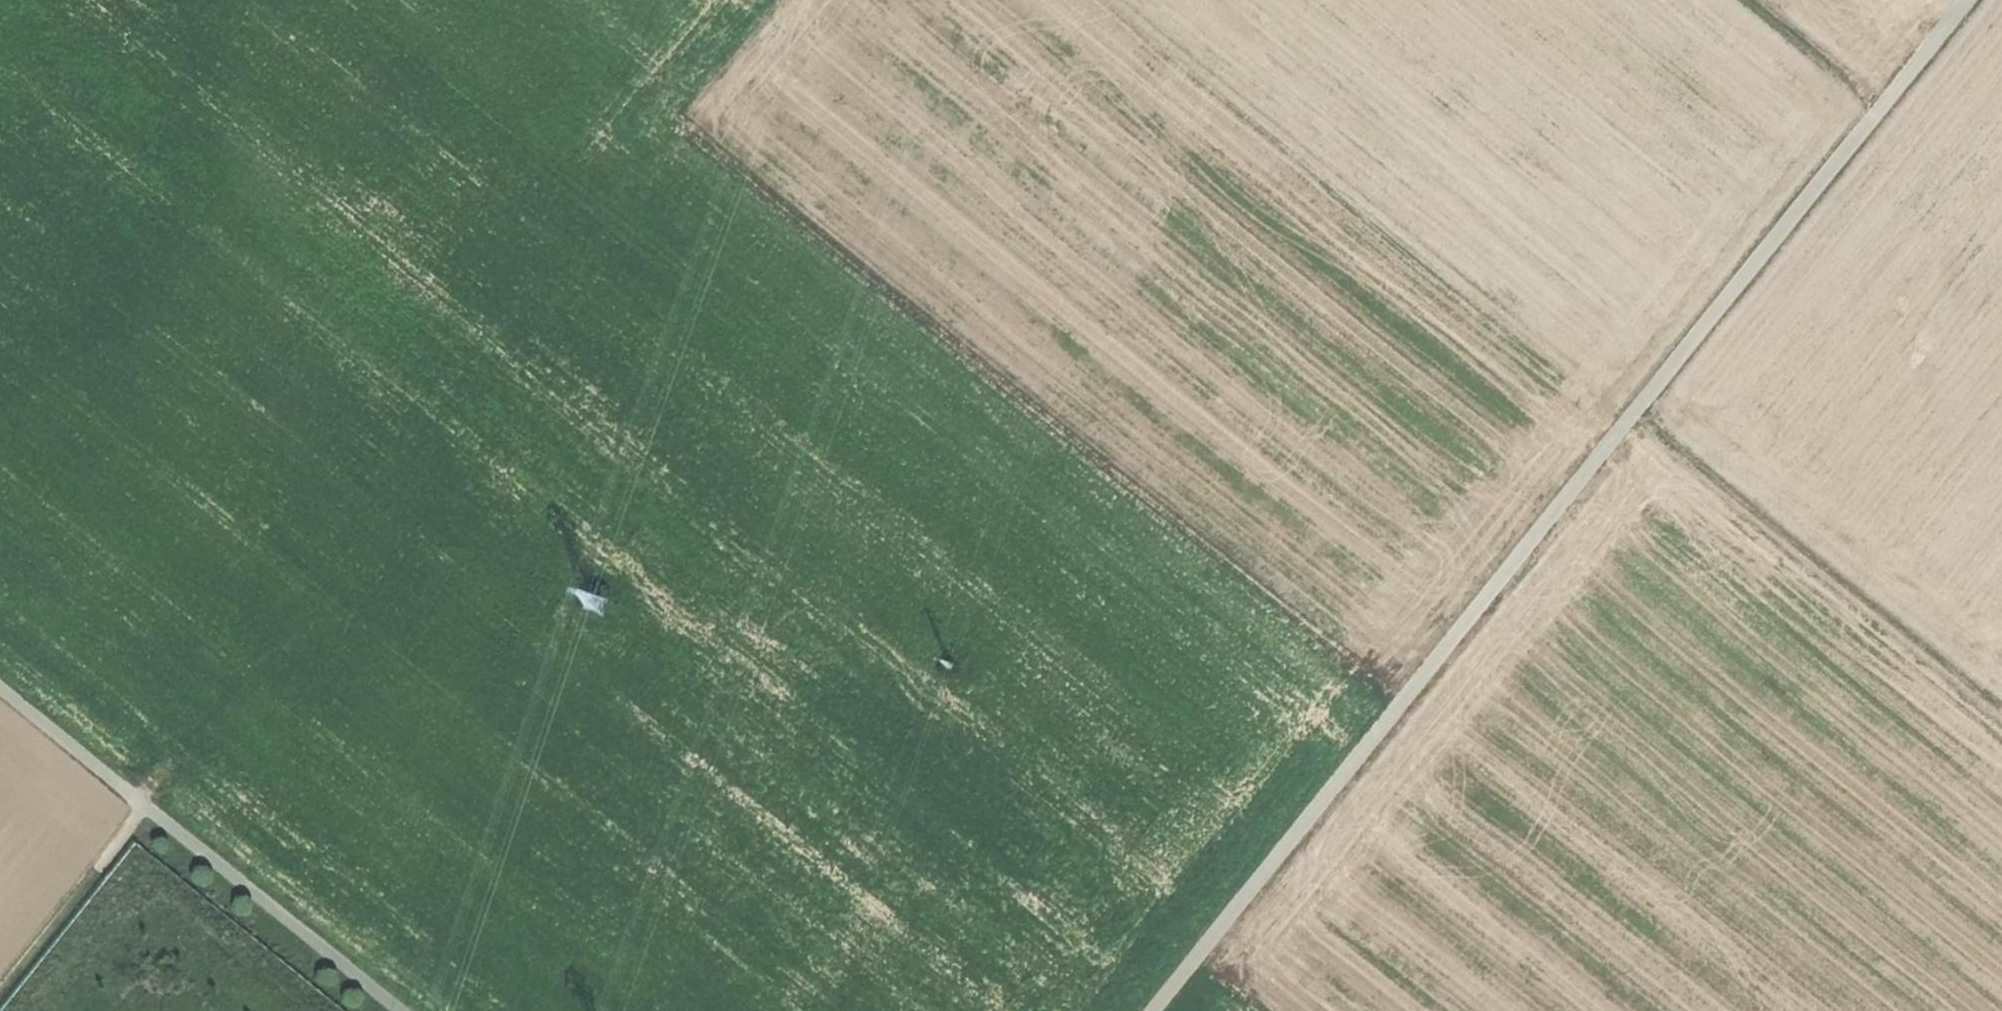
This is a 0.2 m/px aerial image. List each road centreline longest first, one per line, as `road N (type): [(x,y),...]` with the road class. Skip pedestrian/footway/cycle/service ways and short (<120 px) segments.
road 1 (track): [(1152,1010),(1963,0)]
road 2 (track): [(1626,421),(2001,723)]
road 3 (track): [(0,976),(140,804)]
road 4 (track): [(1754,0),(1883,97)]

